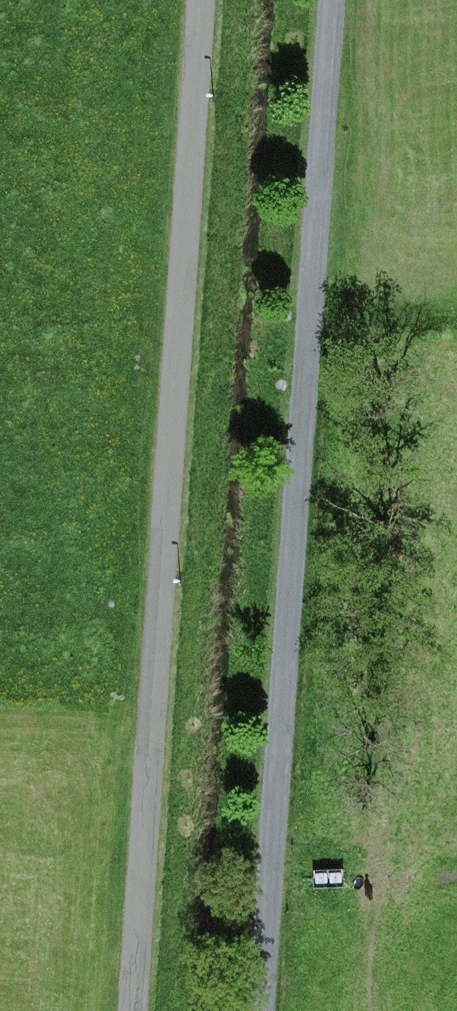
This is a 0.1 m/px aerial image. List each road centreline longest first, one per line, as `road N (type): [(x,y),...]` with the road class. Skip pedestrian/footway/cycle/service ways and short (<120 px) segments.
road 1 (residential): [(210,0),(130,1010)]
road 2 (residential): [(333,0),(266,1010)]

